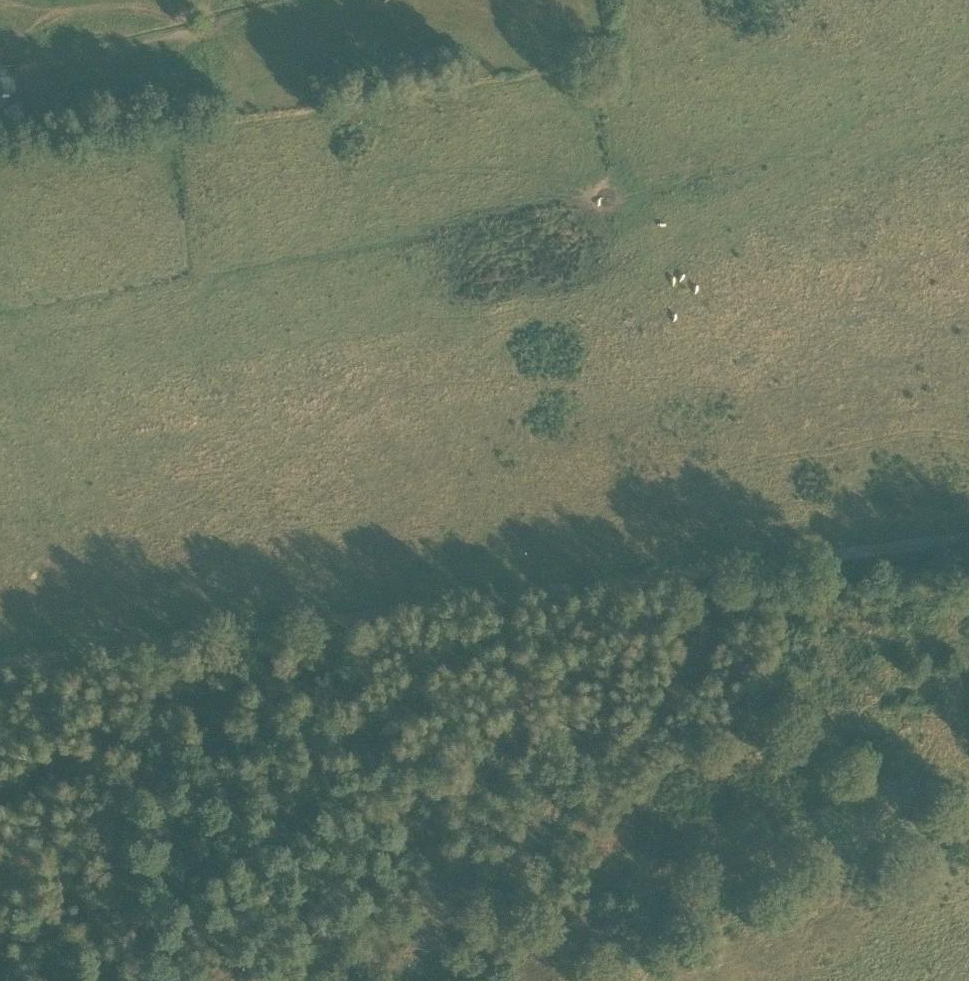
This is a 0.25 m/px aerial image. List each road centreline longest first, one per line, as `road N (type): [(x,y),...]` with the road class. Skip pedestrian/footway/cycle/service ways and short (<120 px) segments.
road 1 (unclassified): [(0,674),(762,559),(968,540)]
road 2 (track): [(762,559),(459,980)]

